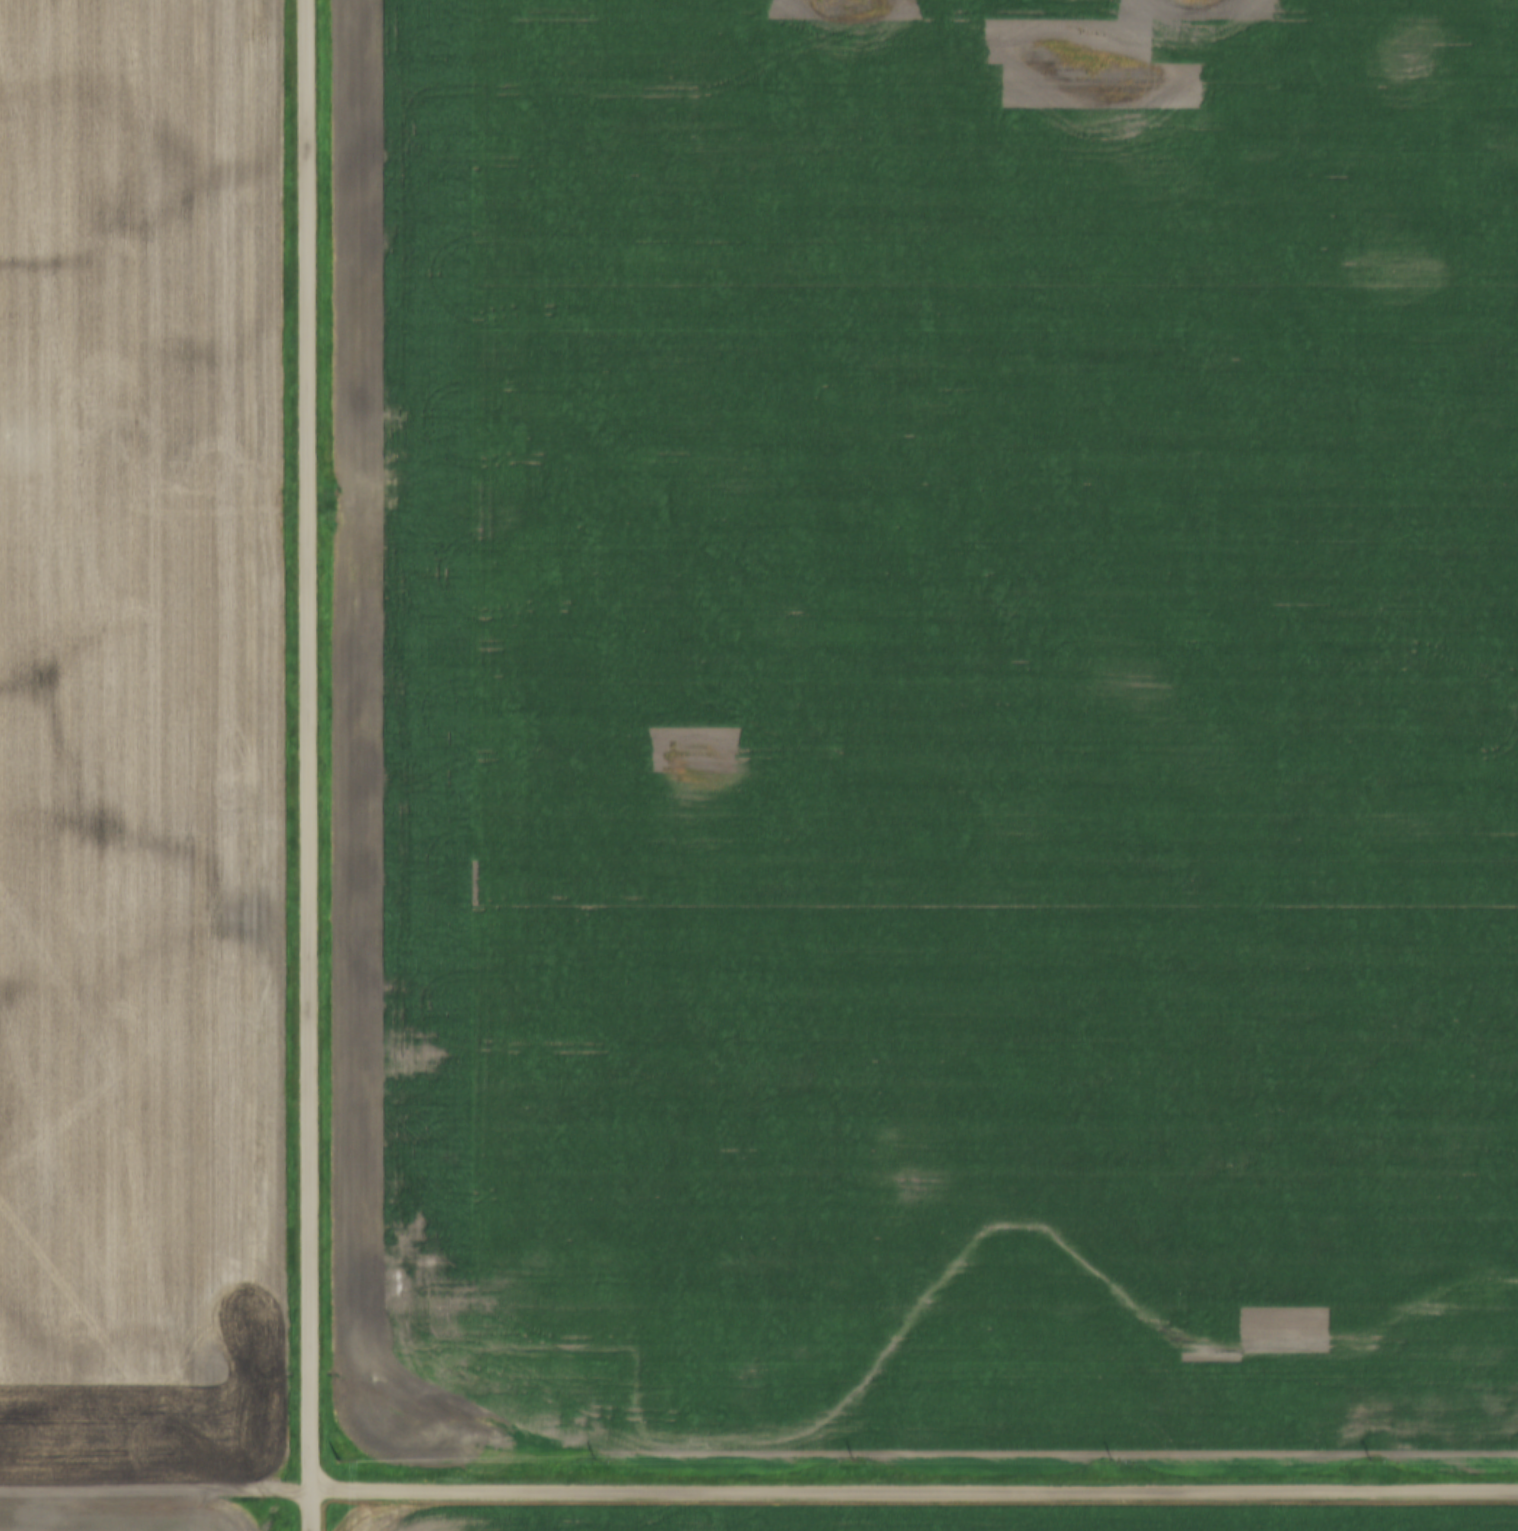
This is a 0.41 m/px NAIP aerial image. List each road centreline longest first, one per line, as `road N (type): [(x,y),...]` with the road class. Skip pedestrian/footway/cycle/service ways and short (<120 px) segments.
road 1 (residential): [(314,1530),(310,0)]
road 2 (residential): [(1517,1488),(314,1492)]
road 3 (track): [(314,1492),(0,1492)]

